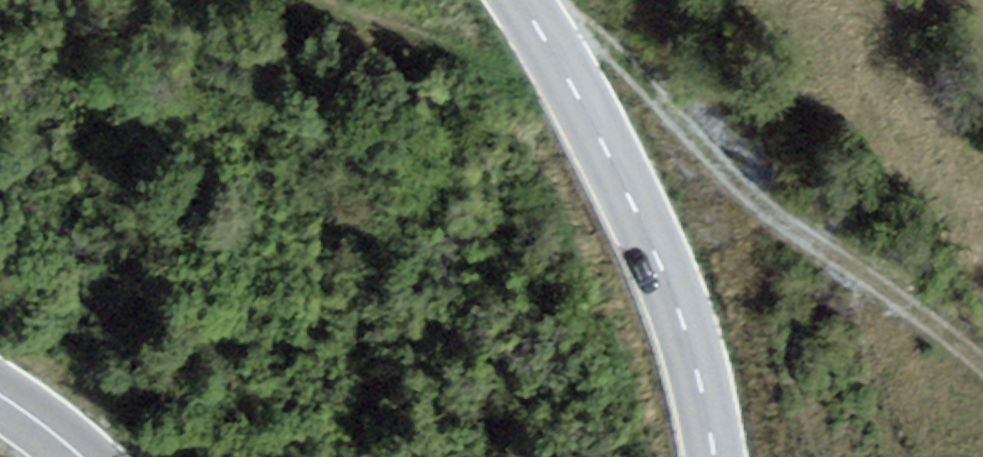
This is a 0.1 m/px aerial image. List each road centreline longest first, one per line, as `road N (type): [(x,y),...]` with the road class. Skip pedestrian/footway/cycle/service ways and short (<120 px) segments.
road 1 (tertiary): [(715,456),(684,324),(636,206),(519,0)]

